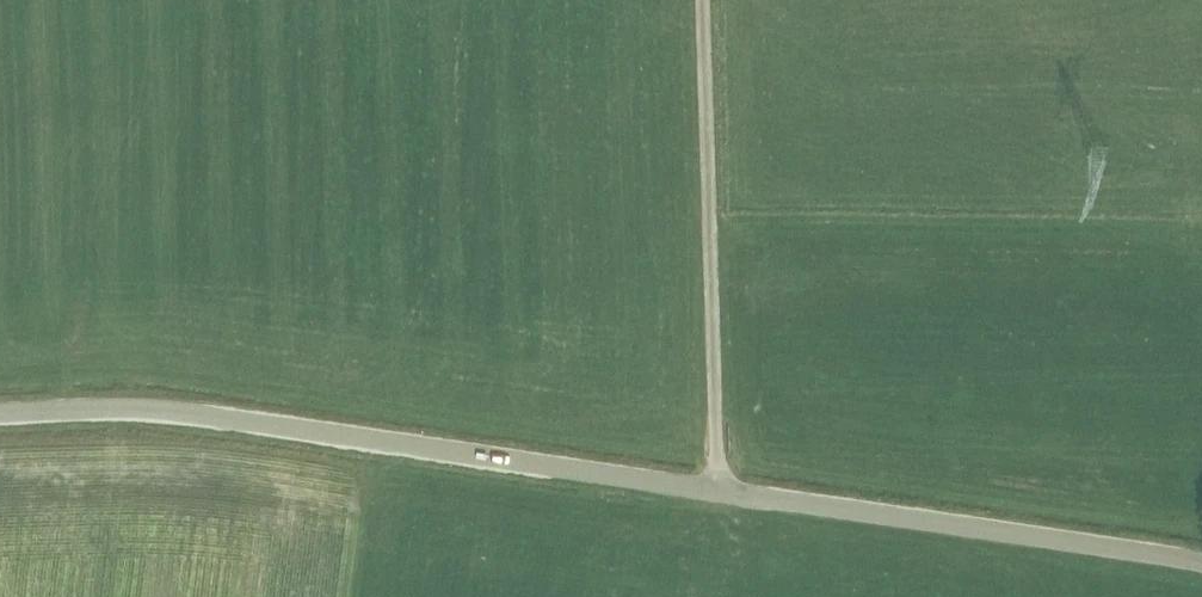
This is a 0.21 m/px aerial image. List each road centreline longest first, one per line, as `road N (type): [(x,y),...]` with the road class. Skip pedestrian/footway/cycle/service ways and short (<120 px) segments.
road 1 (unclassified): [(1201,561),(193,414),(0,414)]

